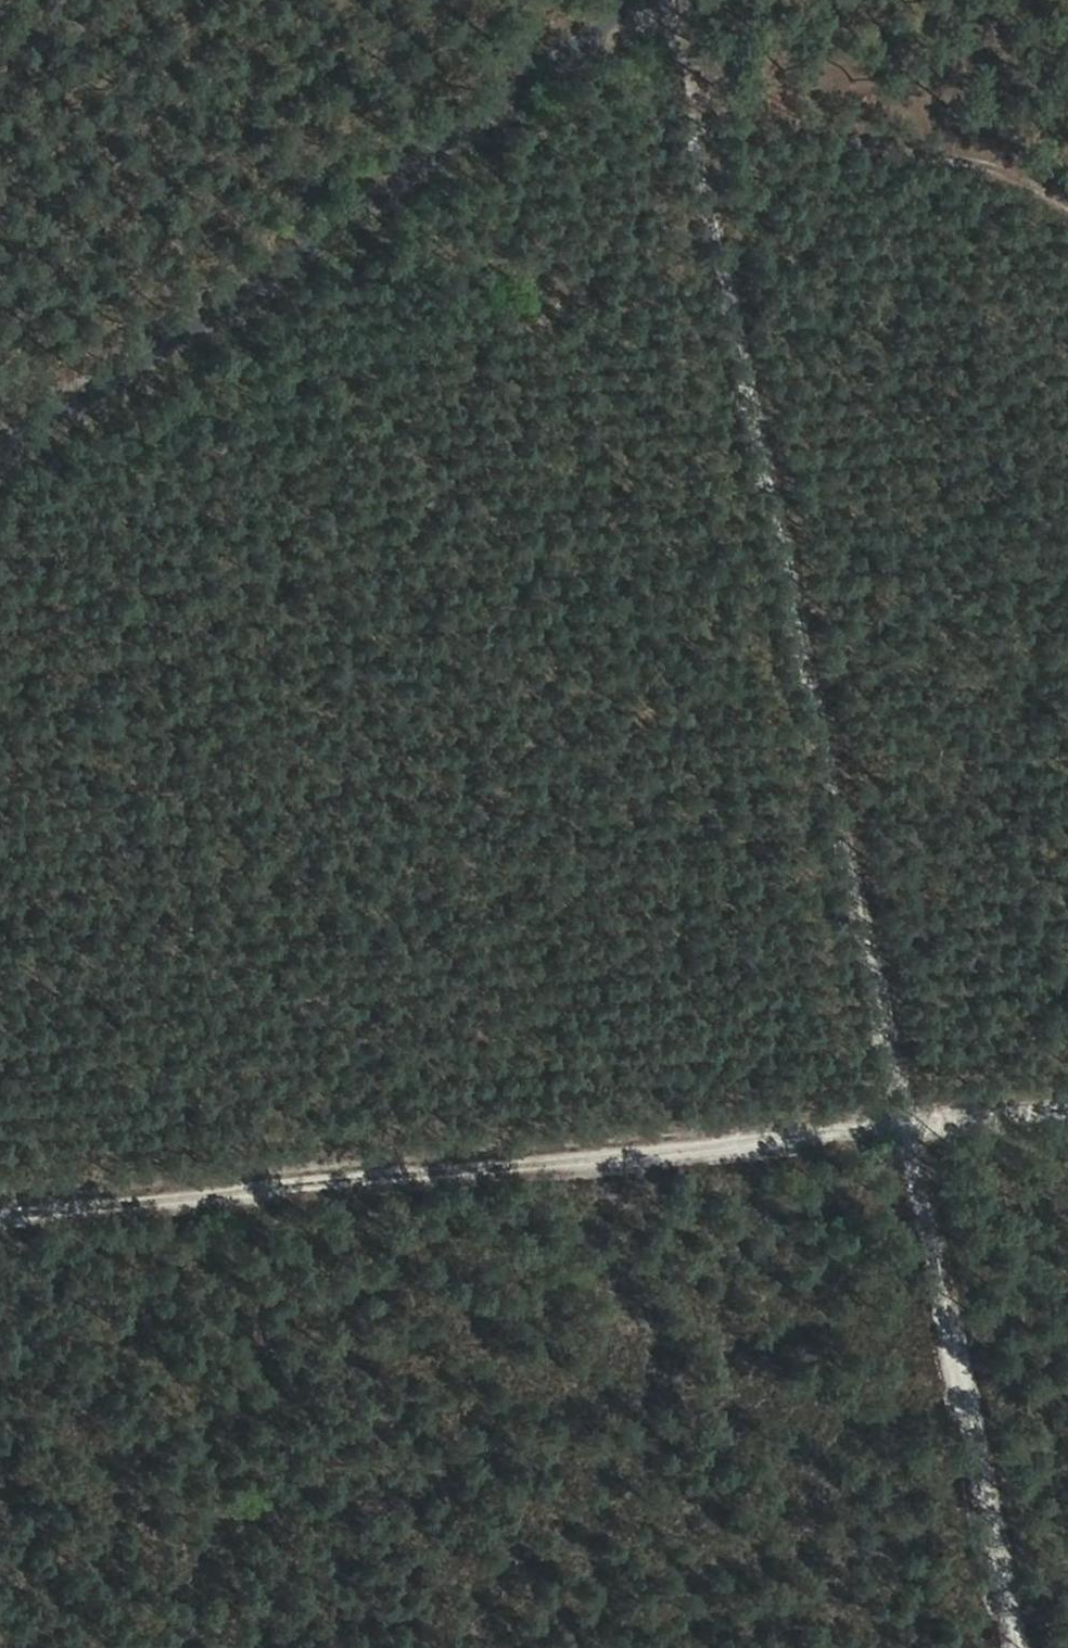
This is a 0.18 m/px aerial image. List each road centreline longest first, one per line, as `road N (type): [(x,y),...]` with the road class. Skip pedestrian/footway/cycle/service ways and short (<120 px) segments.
road 1 (residential): [(677,0),(136,376),(0,448)]

